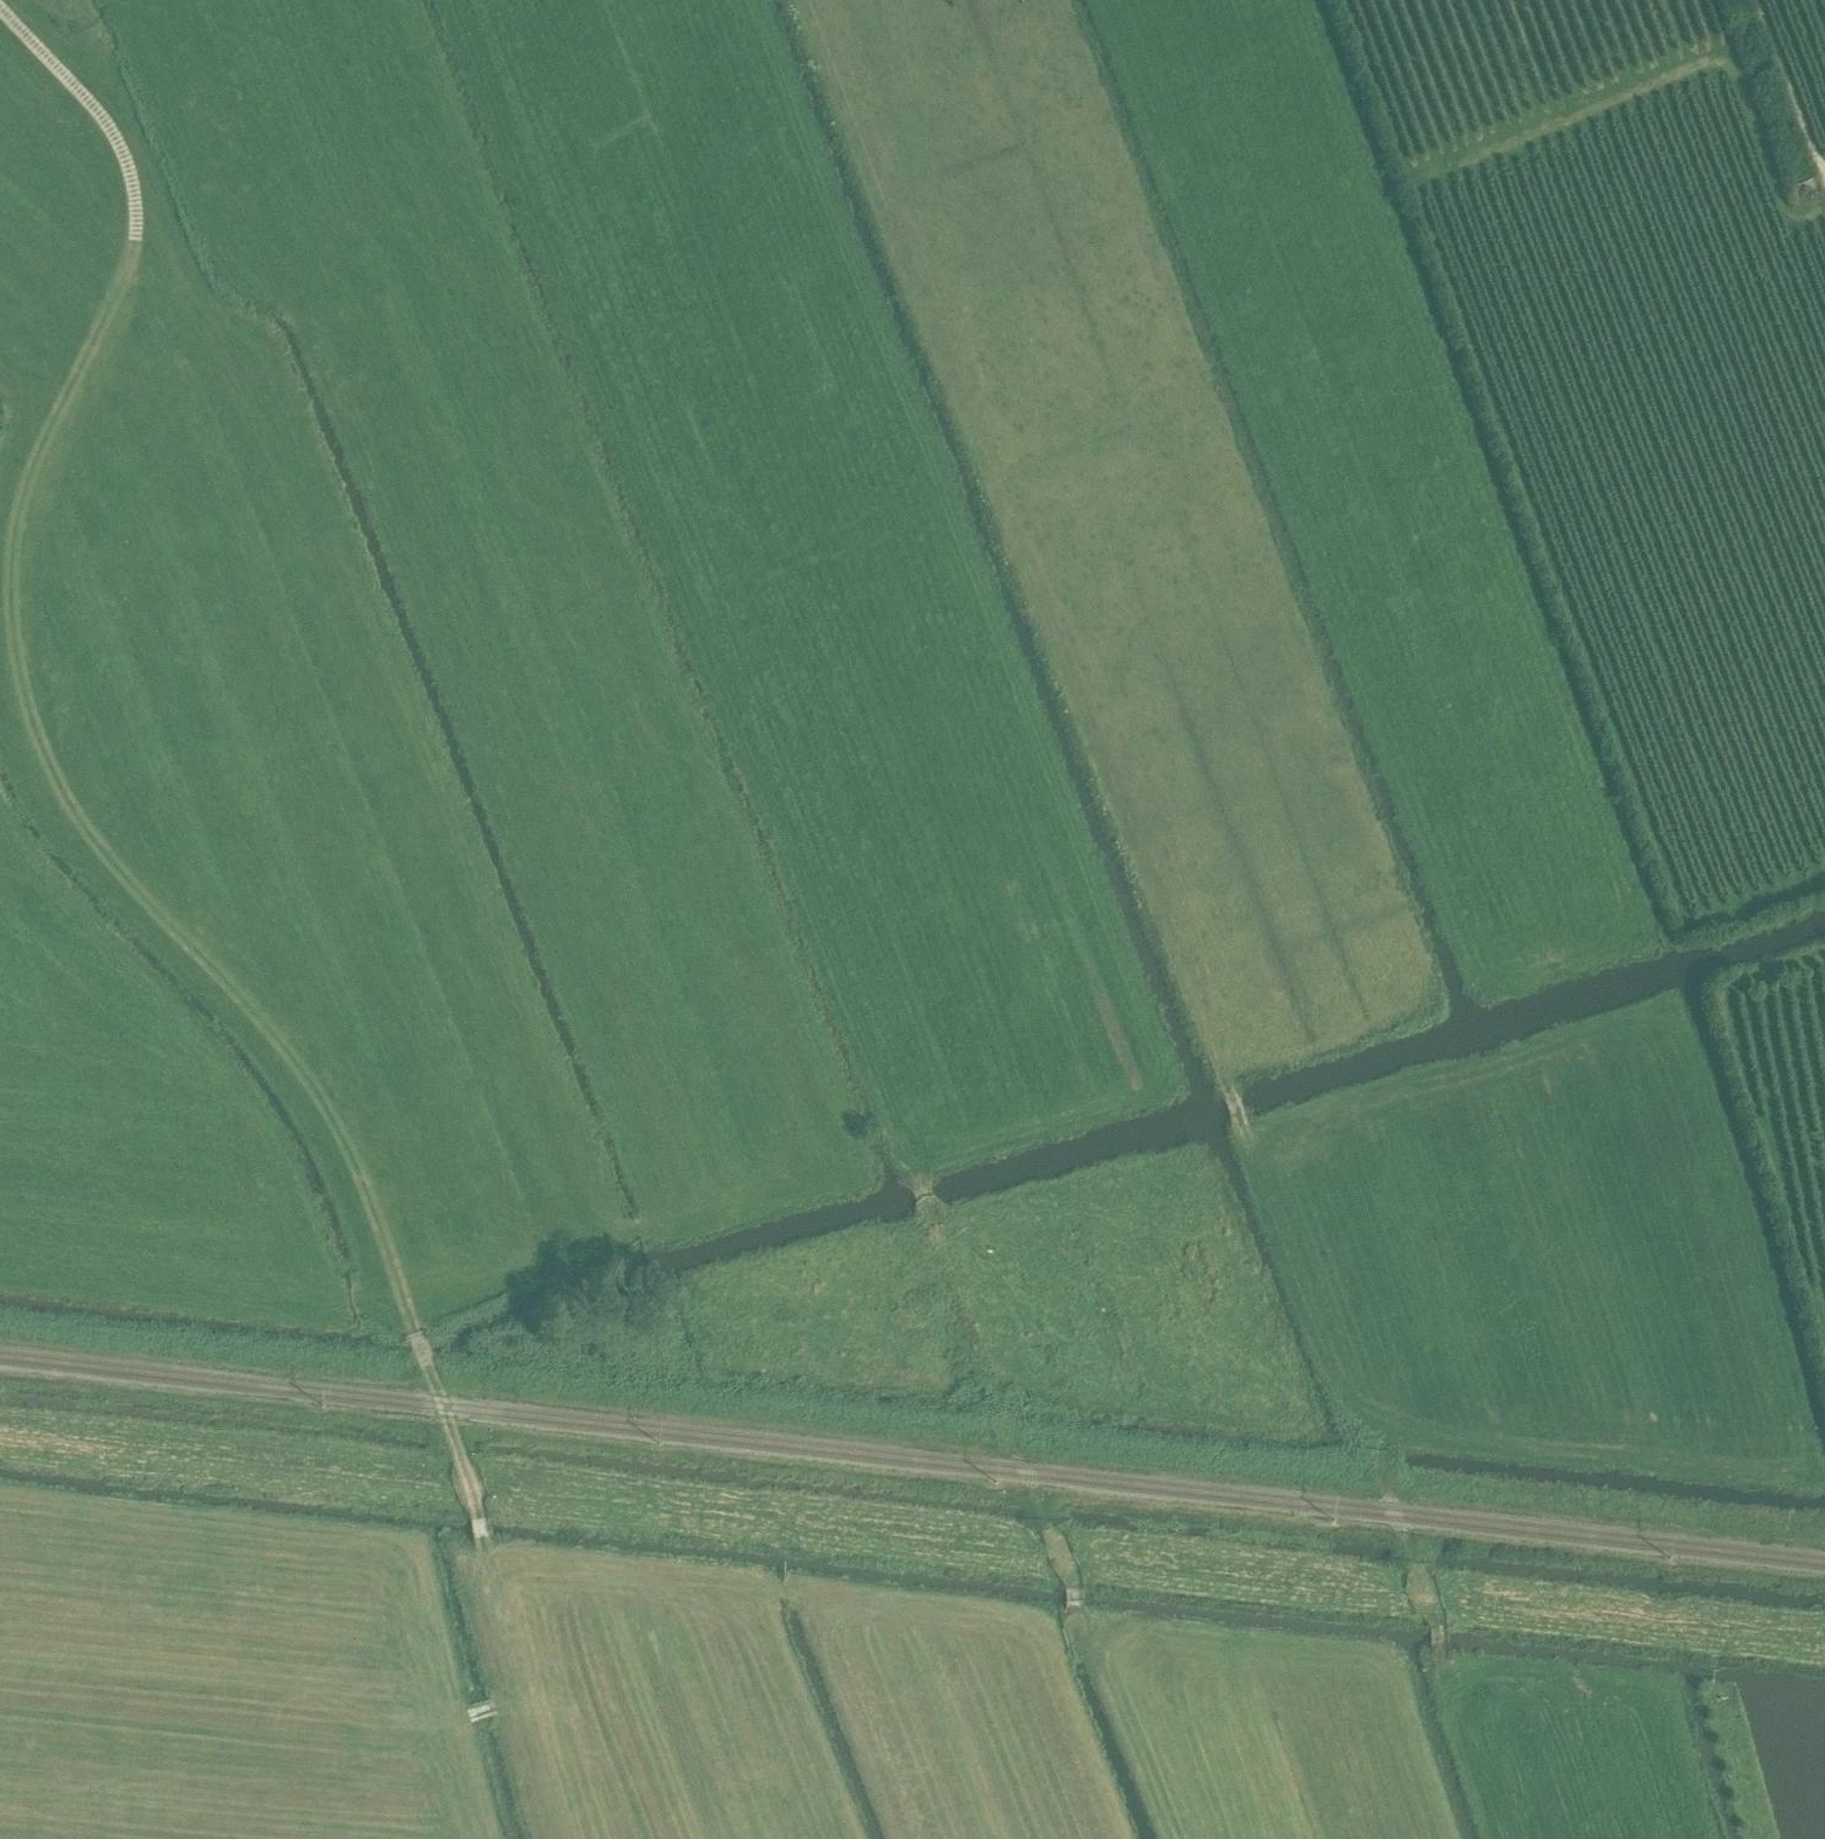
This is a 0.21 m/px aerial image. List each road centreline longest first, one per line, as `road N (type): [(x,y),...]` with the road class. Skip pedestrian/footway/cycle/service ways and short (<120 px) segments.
road 1 (track): [(585,1838),(407,1307),(369,1166),(332,1085),(73,801),(27,705),(18,639),(22,561),(39,501),(112,343),(138,216),(131,161),(73,82),(0,6)]
road 2 (track): [(1756,0),(1824,178)]
road 3 (track): [(1050,1530),(1076,1582),(1080,1622),(1121,1704)]
road 4 (track): [(1417,1570),(1462,1720)]

